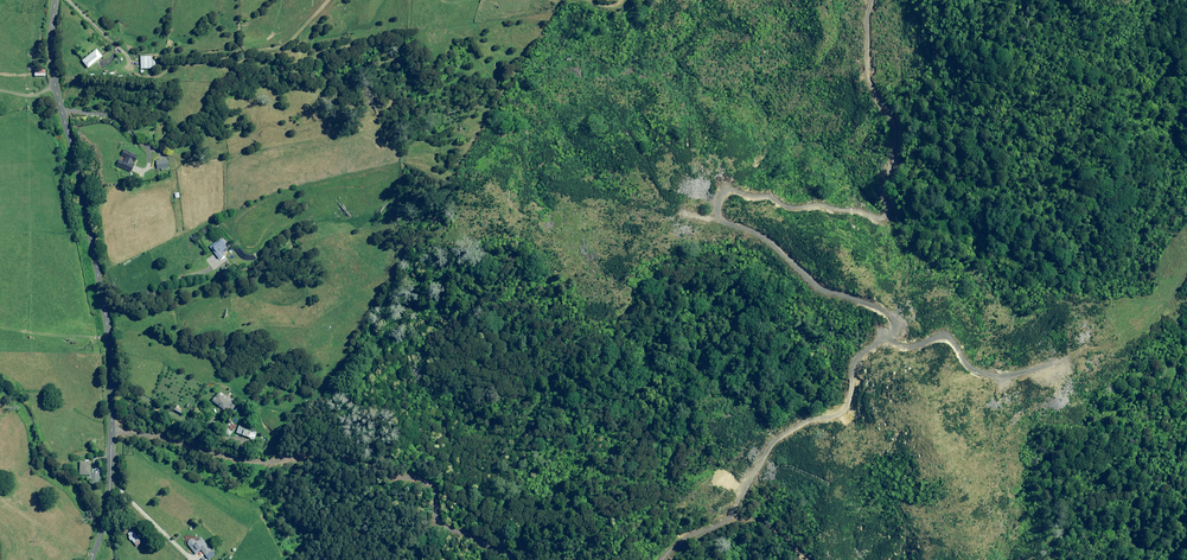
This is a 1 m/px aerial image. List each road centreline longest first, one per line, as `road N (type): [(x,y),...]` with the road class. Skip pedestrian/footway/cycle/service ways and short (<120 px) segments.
road 1 (tertiary): [(92,559),(110,497),(112,379),(81,177),(56,87),(56,0)]
road 2 (track): [(515,559),(436,525),(414,491),(362,460),(317,452),(269,457),(112,385)]
road 3 (track): [(1186,277),(1153,325),(1002,379),(947,336),(880,326)]
road 4 (track): [(880,326),(880,347),(856,379),(849,409),(765,439),(718,526),(681,539),(659,559)]
road 5 (track): [(698,182),(812,284),(868,307),(880,326)]

